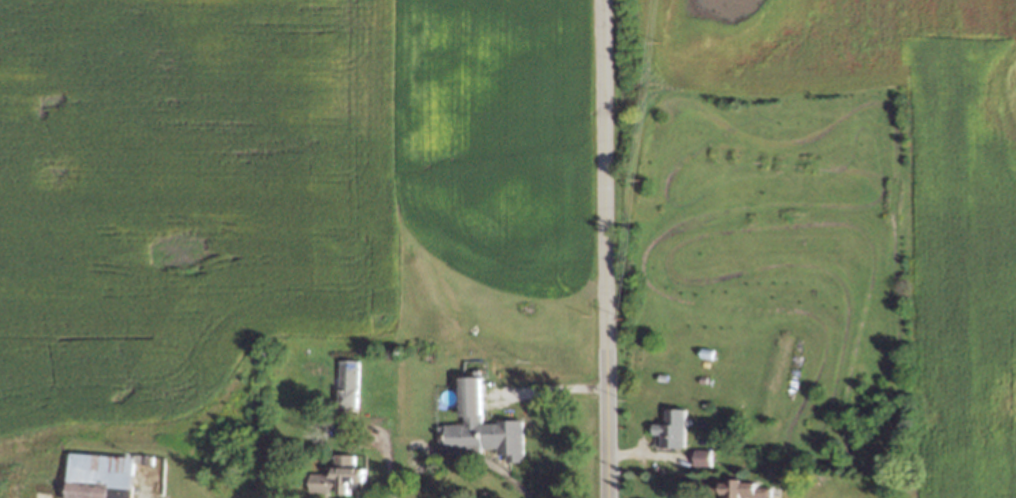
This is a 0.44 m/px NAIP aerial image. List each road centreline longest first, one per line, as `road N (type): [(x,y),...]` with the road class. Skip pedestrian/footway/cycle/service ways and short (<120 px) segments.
road 1 (tertiary): [(601,0),(602,497)]

